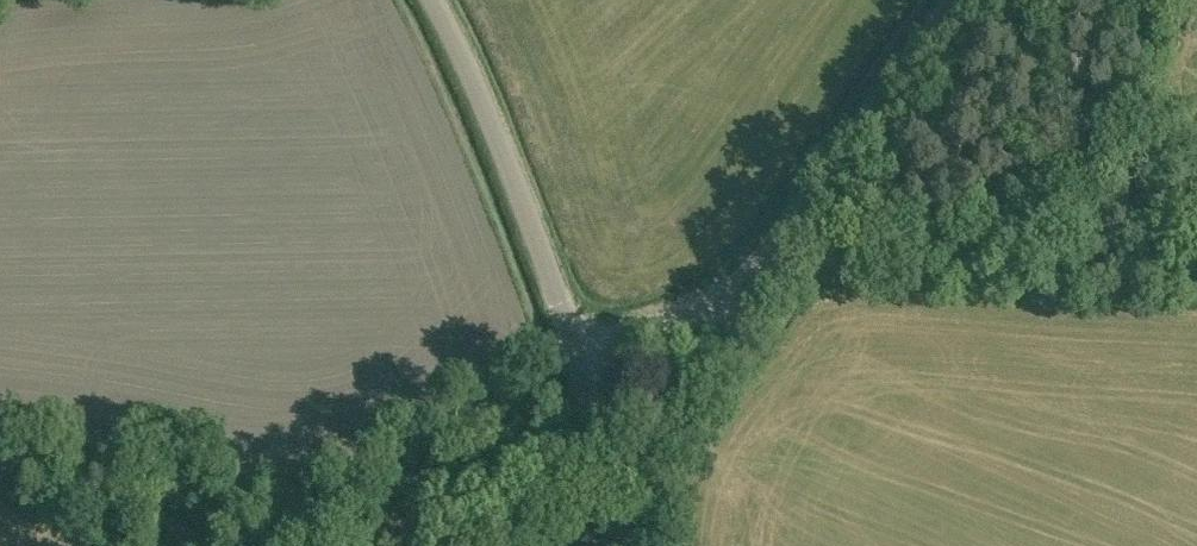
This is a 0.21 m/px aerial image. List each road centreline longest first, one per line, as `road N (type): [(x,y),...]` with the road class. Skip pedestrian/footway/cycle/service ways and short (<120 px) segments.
road 1 (unclassified): [(1196,284),(759,260)]
road 2 (unclassified): [(578,353),(499,132),(429,0)]
road 3 (unclassified): [(759,260),(953,0)]
road 4 (track): [(235,545),(202,514),(0,483)]
road 5 (unclassified): [(578,353),(698,307),(759,260)]
road 6 (unclassified): [(627,545),(578,353)]
road 7 (track): [(611,490),(464,545)]

